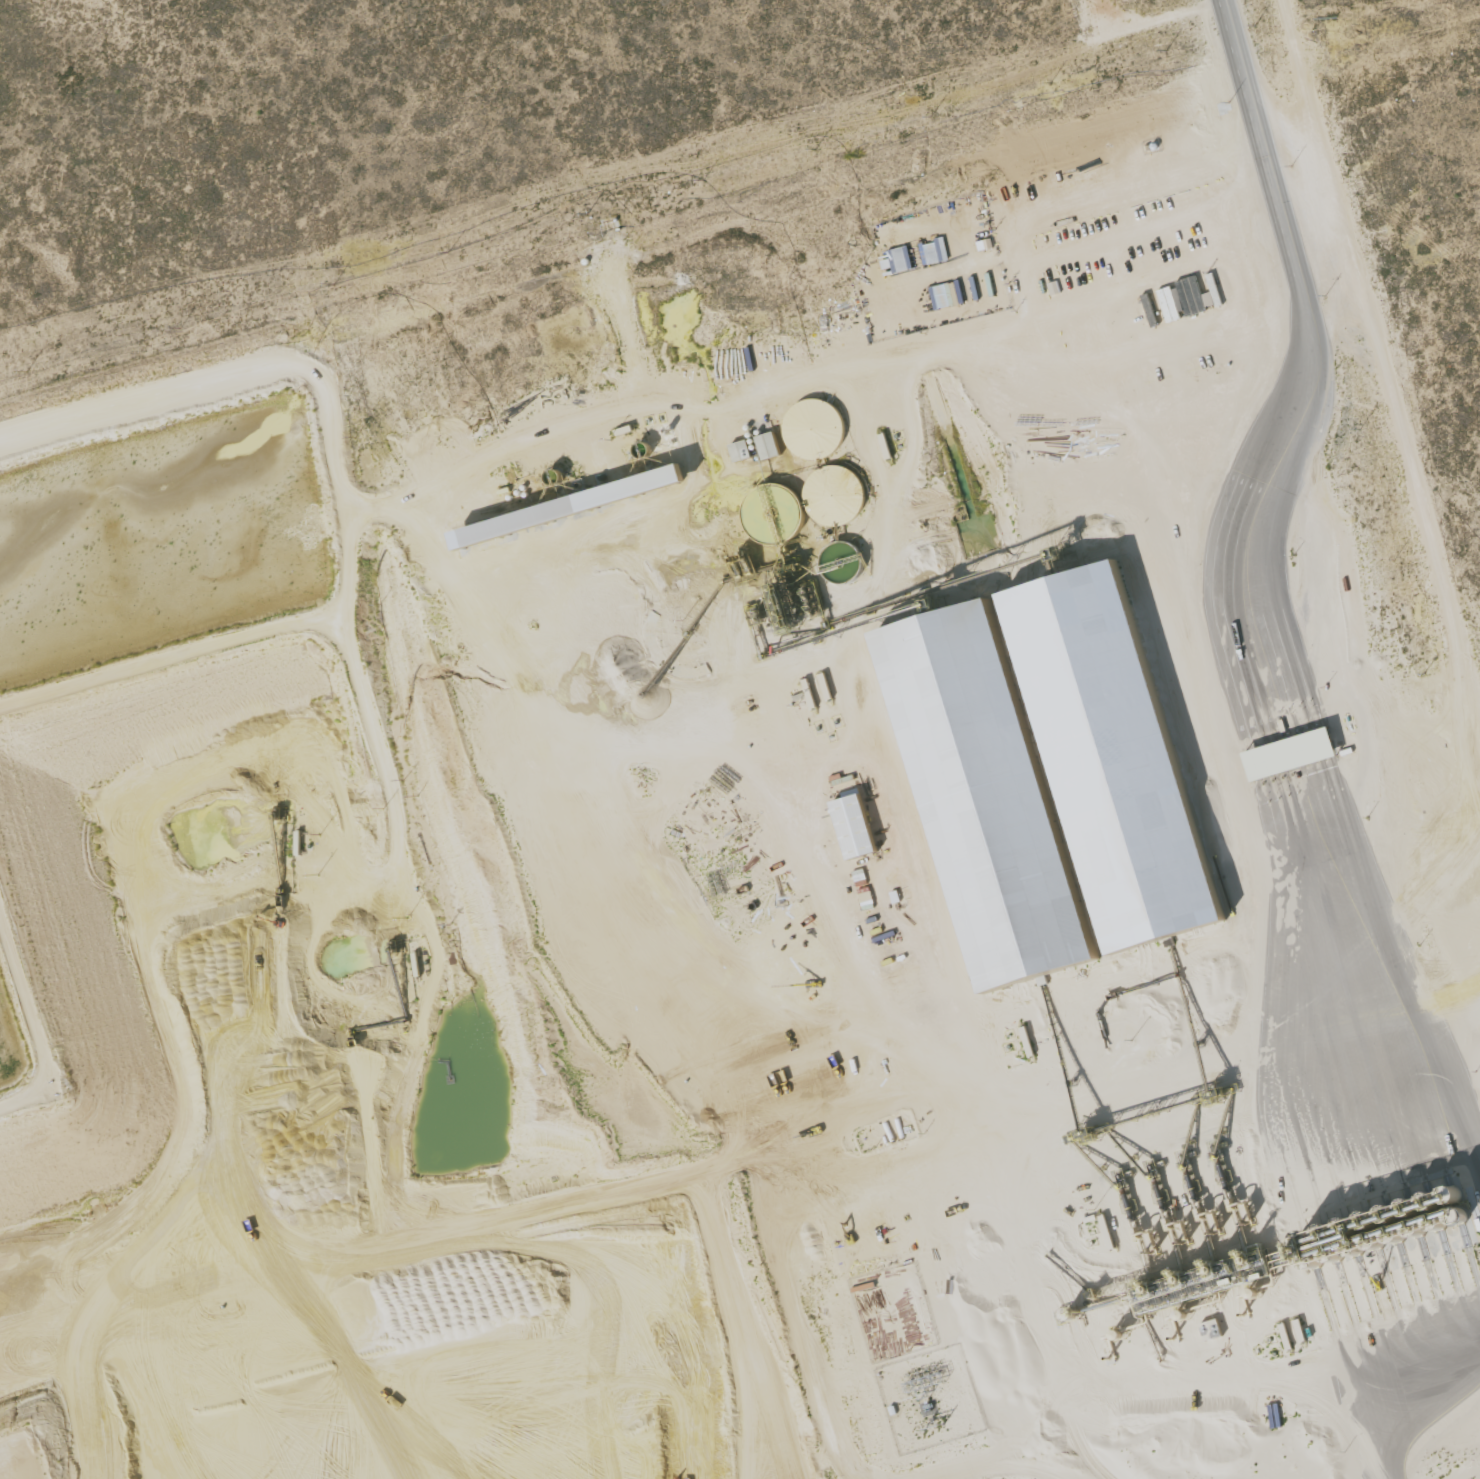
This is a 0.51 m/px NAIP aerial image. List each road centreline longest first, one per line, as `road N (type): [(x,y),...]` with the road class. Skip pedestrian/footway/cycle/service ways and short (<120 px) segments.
road 1 (track): [(18,1478),(1479,964)]
road 2 (track): [(1479,659),(1301,0)]

